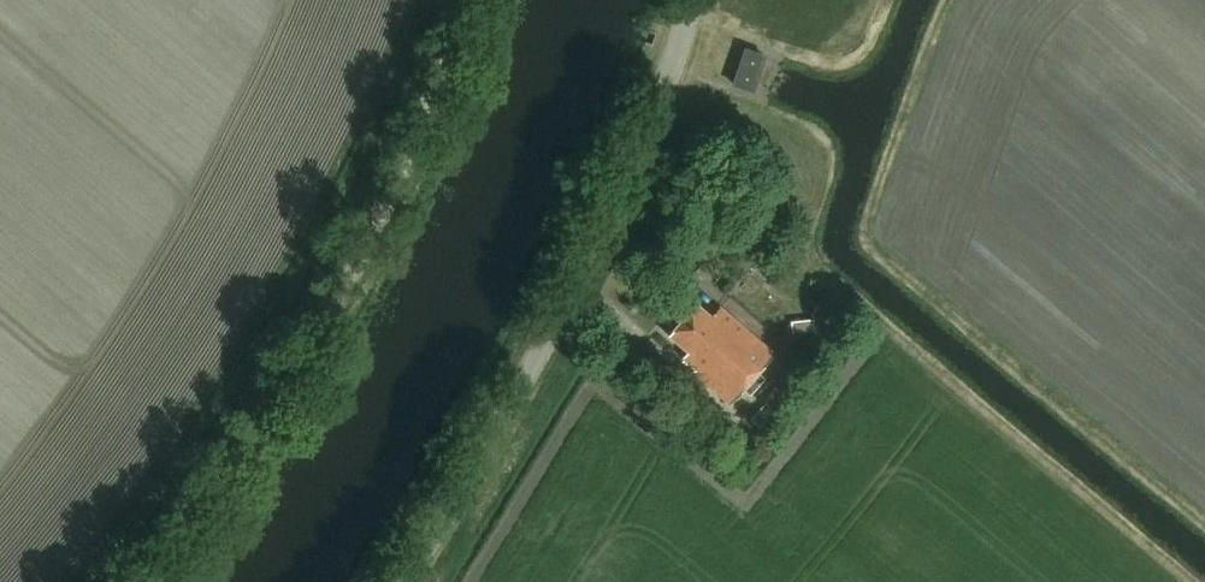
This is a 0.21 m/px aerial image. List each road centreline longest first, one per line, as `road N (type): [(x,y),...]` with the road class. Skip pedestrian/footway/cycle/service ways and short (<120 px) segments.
road 1 (track): [(470,0),(394,192),(331,307),(145,581)]
road 2 (unclassified): [(395,581),(556,312),(691,0)]

